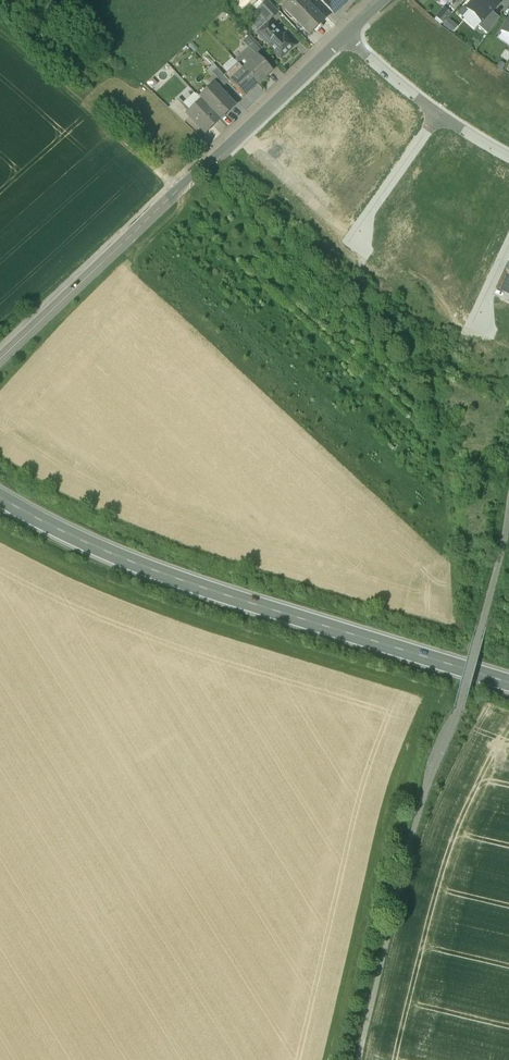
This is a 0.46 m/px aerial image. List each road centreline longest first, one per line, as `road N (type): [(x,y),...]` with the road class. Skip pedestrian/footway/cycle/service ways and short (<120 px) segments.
road 1 (track): [(358,1059),(414,828),(458,708),(508,511)]
road 2 (primary): [(0,498),(144,567),(508,684)]
road 3 (unclassified): [(347,36),(0,363)]
road 4 (track): [(176,193),(0,35)]
road 5 (residential): [(438,112),(357,237)]

